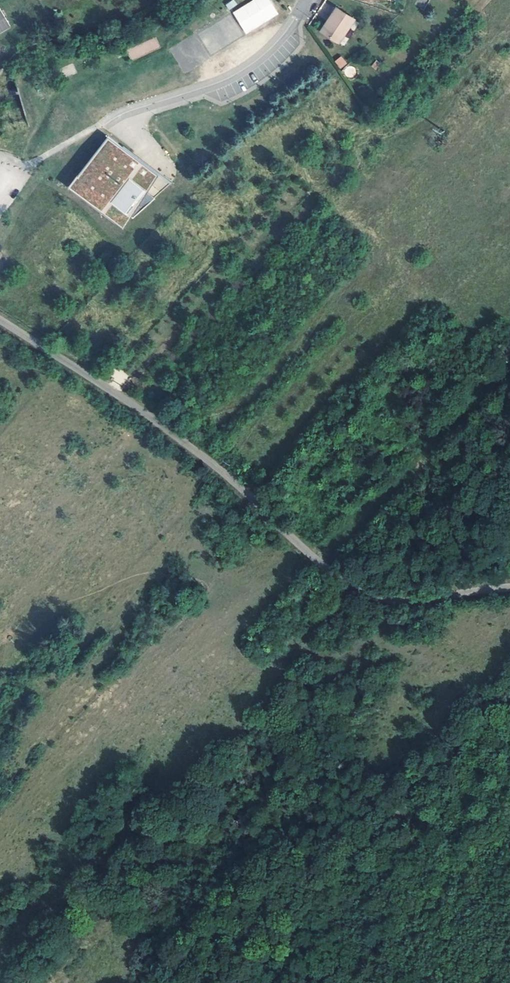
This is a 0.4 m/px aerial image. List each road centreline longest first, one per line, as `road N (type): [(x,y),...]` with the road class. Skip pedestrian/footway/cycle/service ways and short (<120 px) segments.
road 1 (track): [(0,319),(209,462),(358,592),(417,600),(509,587)]
road 2 (residential): [(305,0),(282,37),(234,76),(105,124)]
road 3 (track): [(509,689),(356,863)]

